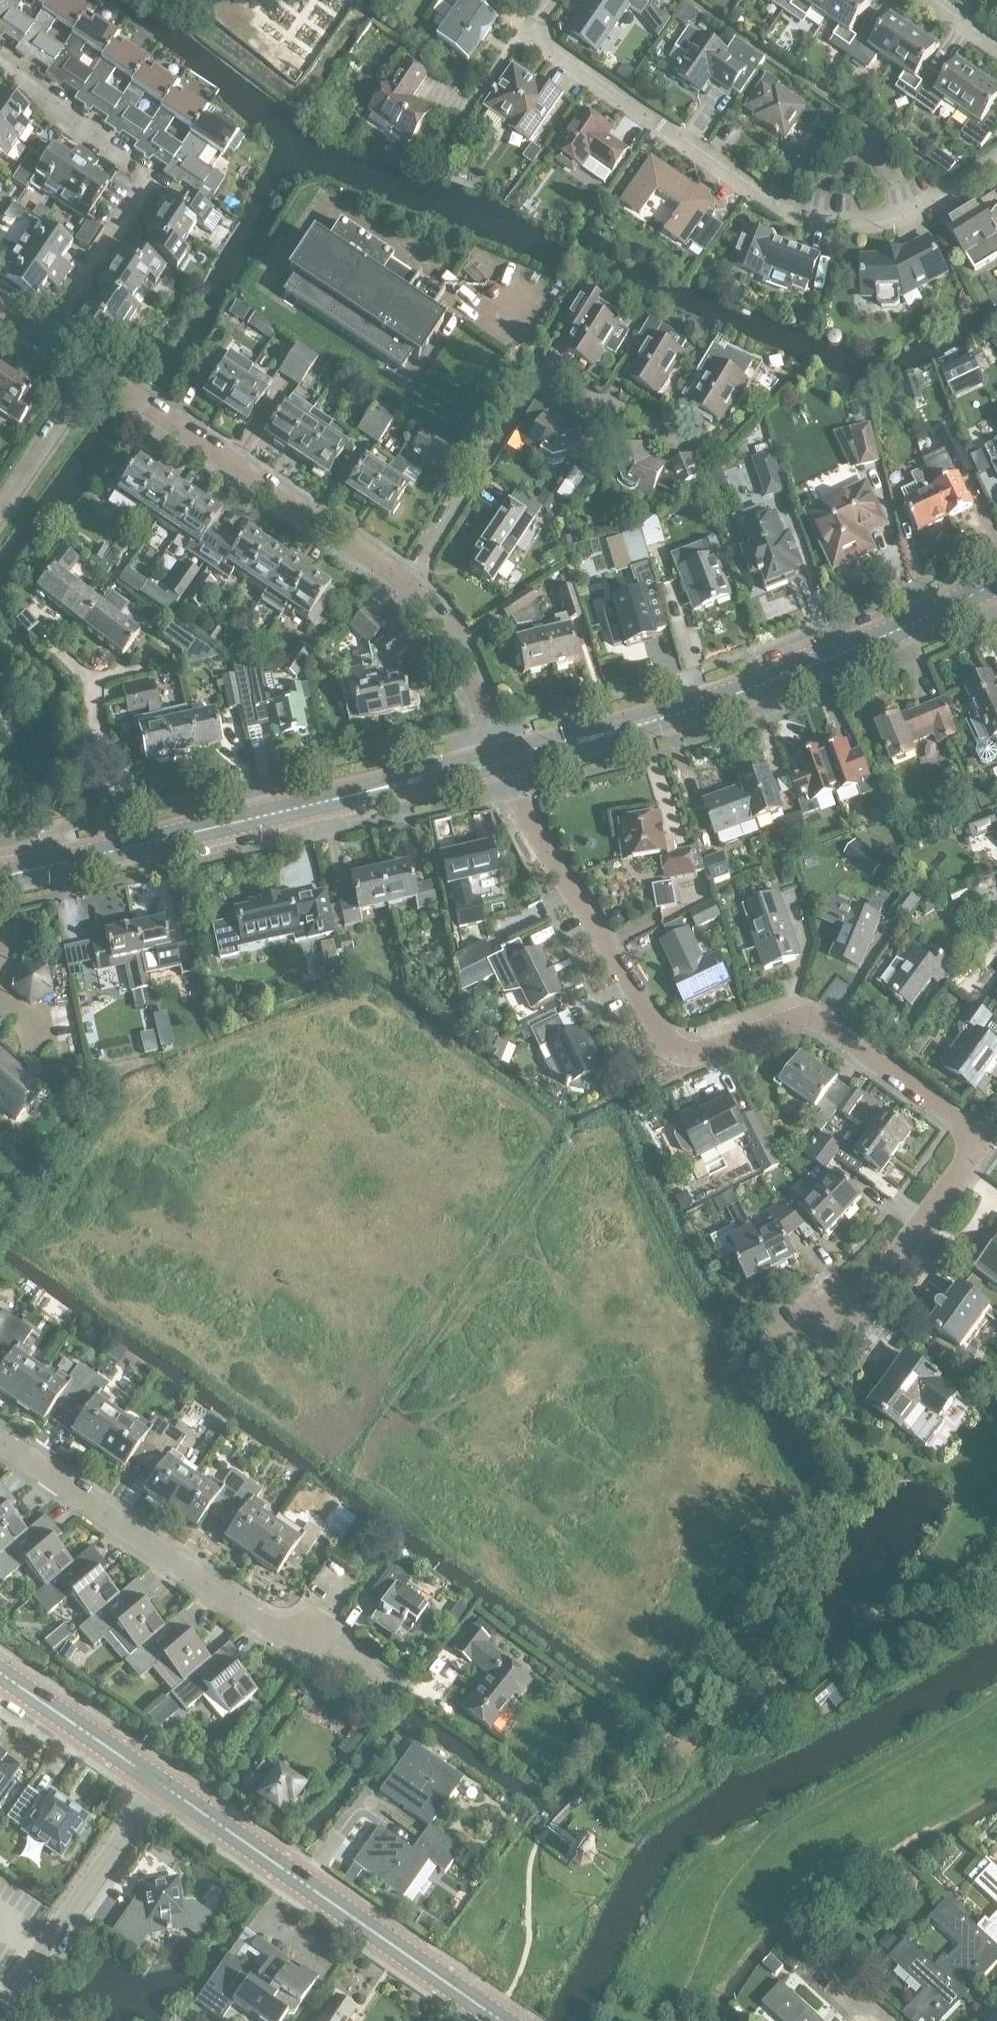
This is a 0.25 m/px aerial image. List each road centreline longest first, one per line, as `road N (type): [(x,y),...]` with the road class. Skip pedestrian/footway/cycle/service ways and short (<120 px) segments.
road 1 (residential): [(982,1140),(814,1017),(691,1050),(668,1034),(573,896),(498,759)]
road 2 (residential): [(526,32),(805,218),(881,223),(996,162)]
road 3 (secondary): [(498,759),(745,691),(994,584)]
road 4 (secondary): [(0,875),(498,759)]
road 5 (residential): [(698,445),(538,374),(407,584)]
road 6 (tertiary): [(502,2020),(159,1784)]
road 7 (residential): [(324,1611),(301,1642),(286,1640),(0,1439)]
road 8 (residential): [(407,584),(93,368)]
road 9 (residential): [(46,338),(150,184),(0,69)]
road 10 (residential): [(818,1369),(982,1140)]
road 11 (residential): [(0,2005),(159,1784)]
road 12 (residential): [(498,759),(446,623),(407,584)]
road 13 (tertiary): [(159,1784),(0,1674)]
road 14 (residential): [(0,504),(93,368)]
road 15 (residential): [(452,138),(526,32)]

